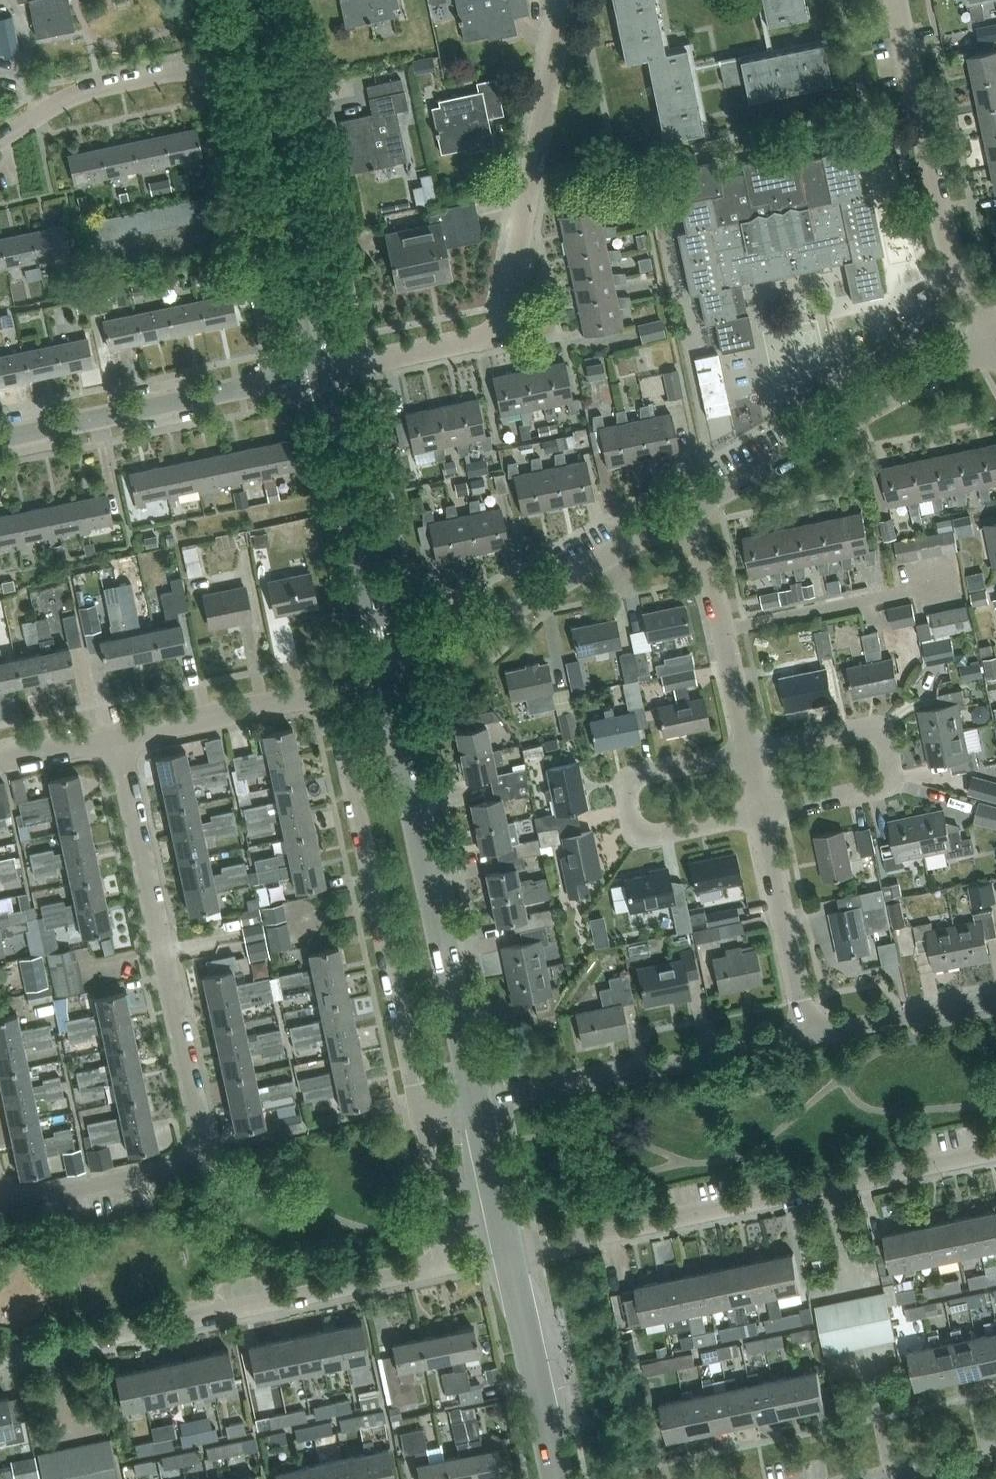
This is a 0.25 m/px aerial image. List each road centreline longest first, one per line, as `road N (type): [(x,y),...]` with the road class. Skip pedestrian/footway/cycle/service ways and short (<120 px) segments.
road 1 (residential): [(0,1194),(27,1198),(168,1170),(193,1155),(198,1140),(115,738)]
road 2 (residential): [(0,1360),(436,1266),(444,1239),(422,1116)]
road 3 (residential): [(0,135),(54,90),(196,58),(277,380)]
road 4 (residential): [(323,374),(496,330),(565,0)]
road 5 (residential): [(509,1253),(995,1152)]
road 6 (tertiary): [(478,1104),(387,678)]
road 7 (residential): [(422,1116),(333,694)]
road 8 (tertiary): [(323,374),(248,0)]
road 9 (residential): [(993,343),(940,218),(897,0)]
road 10 (residential): [(684,515),(993,343)]
road 11 (residential): [(387,678),(684,515)]
road 12 (residential): [(478,1104),(809,1034)]
road 13 (tertiary): [(387,678),(323,374)]
road 14 (residential): [(748,752),(856,731),(889,749),(879,786),(762,813)]
road 15 (residential): [(762,813),(655,835),(627,814),(627,791),(644,773),(748,752)]
road 16 (residential): [(0,439),(277,380)]
road 17 (residential): [(748,752),(717,603),(684,515)]
road 18 (tertiary): [(559,1478),(509,1253)]
road 19 (residential): [(809,1034),(762,813)]
road 20 (residential): [(115,738),(333,694)]
road 21 (residential): [(809,1034),(995,995)]
road 22 (tertiary): [(509,1253),(478,1104)]
road 23 (residential): [(877,1478),(995,1454)]

